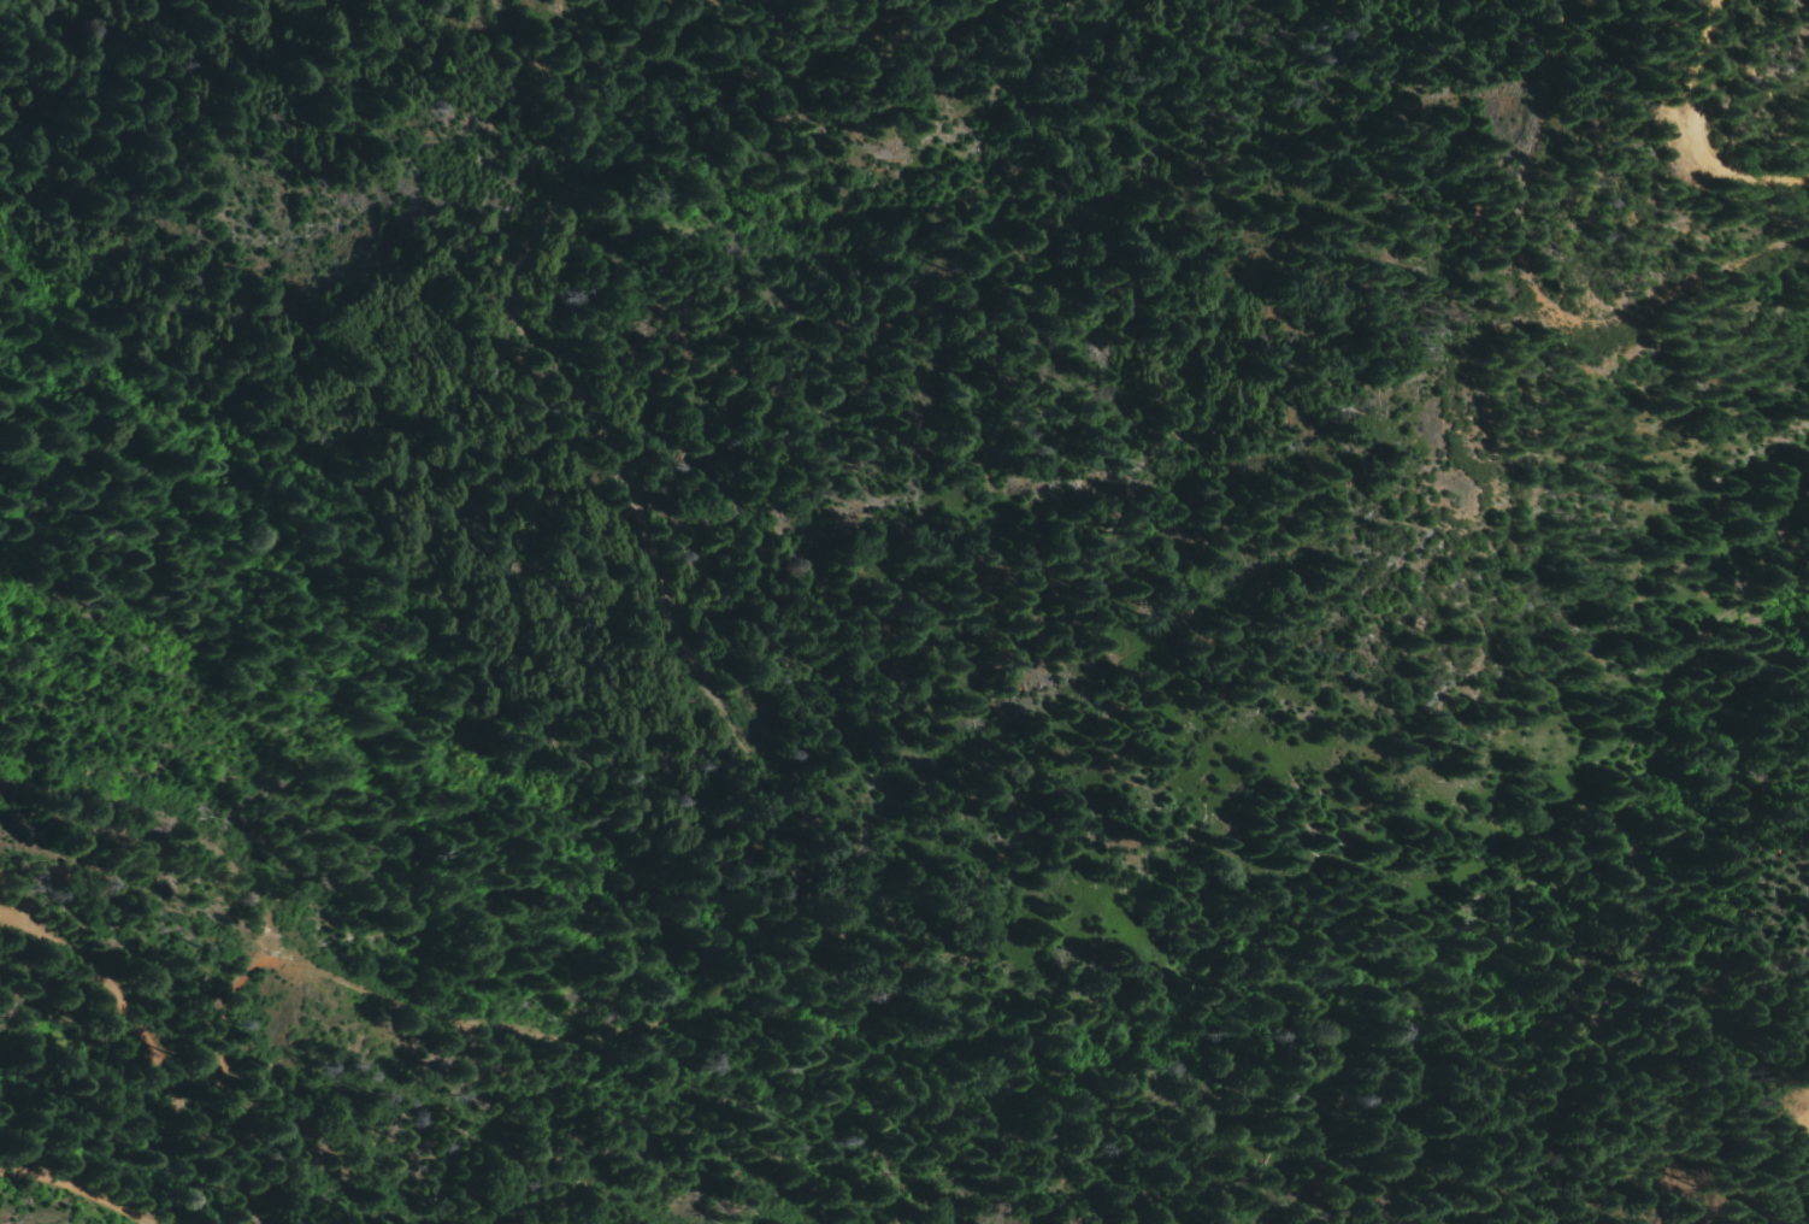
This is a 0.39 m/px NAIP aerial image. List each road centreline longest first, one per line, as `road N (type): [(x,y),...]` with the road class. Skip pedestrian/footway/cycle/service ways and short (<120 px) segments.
road 1 (track): [(796,559),(885,794),(971,849),(1026,945),(1026,1035),(990,1089),(806,1110),(337,1024),(456,1223)]
road 2 (track): [(1808,202),(1749,195),(1711,172),(1681,89),(1707,0)]

